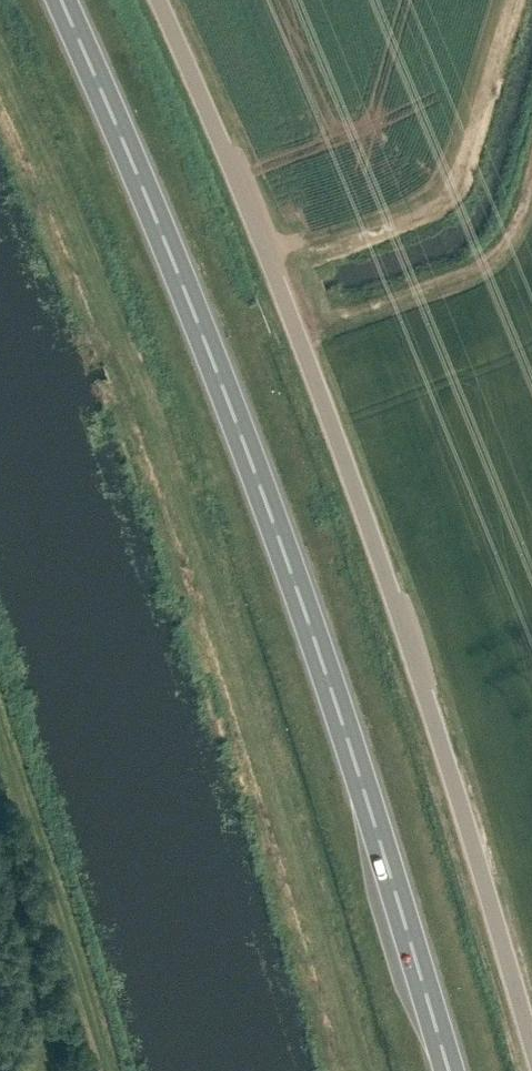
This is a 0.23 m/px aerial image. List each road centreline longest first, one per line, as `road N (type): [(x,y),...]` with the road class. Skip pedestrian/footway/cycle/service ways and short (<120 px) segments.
road 1 (trunk): [(450,1070),(277,529),(62,0)]
road 2 (unclassified): [(531,1039),(323,373),(162,0)]

